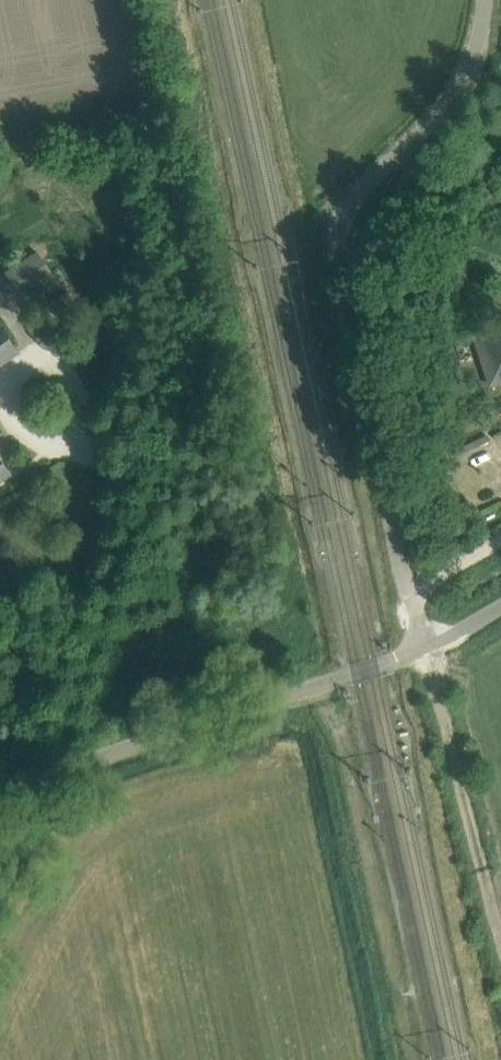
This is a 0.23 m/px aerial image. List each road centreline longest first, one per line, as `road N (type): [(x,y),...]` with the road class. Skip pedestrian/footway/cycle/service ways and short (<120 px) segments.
road 1 (unclassified): [(484,0),(469,78),(349,205),(338,231),(399,561),(424,649)]
road 2 (unclassified): [(424,649),(78,768),(27,812),(0,858)]

